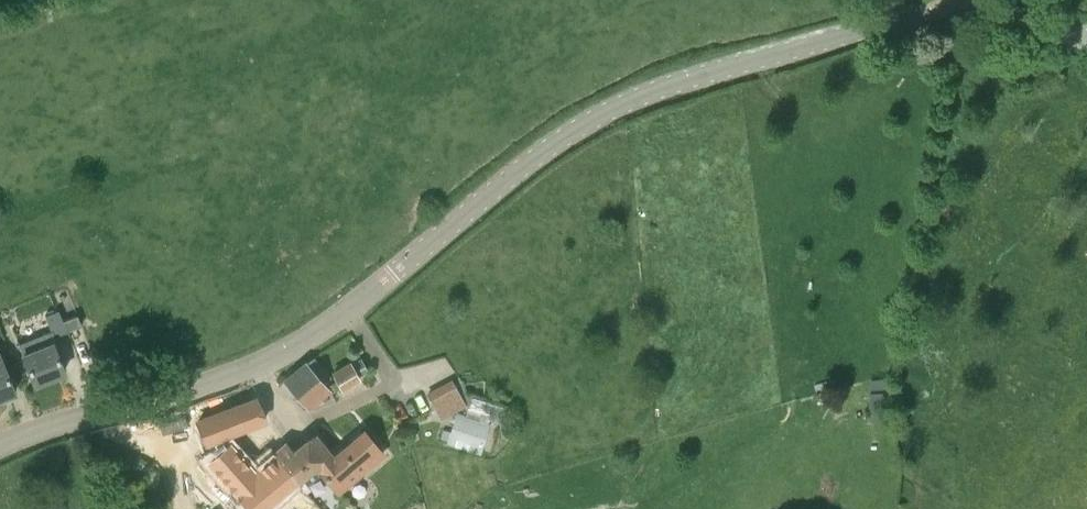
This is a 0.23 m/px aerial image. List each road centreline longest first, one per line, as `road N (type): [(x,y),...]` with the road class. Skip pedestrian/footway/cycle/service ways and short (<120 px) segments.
road 1 (unclassified): [(0,445),(219,381),(279,353),(340,315),(549,147),(634,98),(896,22),(957,14)]
road 2 (unclassified): [(1086,37),(957,14)]

